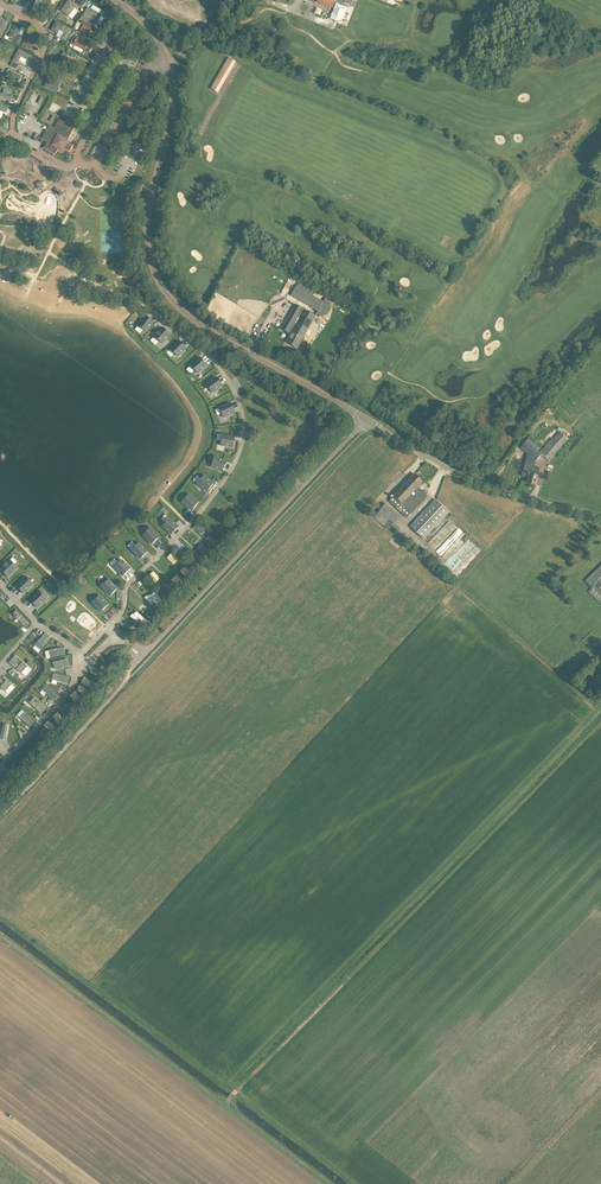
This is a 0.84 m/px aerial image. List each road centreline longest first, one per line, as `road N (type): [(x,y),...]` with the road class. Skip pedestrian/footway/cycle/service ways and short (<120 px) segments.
road 1 (unclassified): [(363,417),(206,325),(163,285),(148,220),(174,110),(170,58)]
road 2 (unclassified): [(110,624),(126,609),(127,586),(210,503),(245,441),(238,399),(224,376),(206,353),(150,313)]
road 3 (unclassified): [(363,417),(186,612),(143,656),(135,649)]
road 4 (unclassified): [(600,517),(490,486),(363,417)]
road 5 (unclassified): [(14,140),(15,112),(45,52),(35,22),(0,4)]
road 6 (unclassified): [(122,117),(96,166),(67,168),(14,140)]
road 7 (unclassified): [(80,651),(69,689),(51,712),(9,754),(0,750)]
road 8 (track): [(229,1102),(333,1183)]
road 9 (track): [(100,1004),(0,931)]

